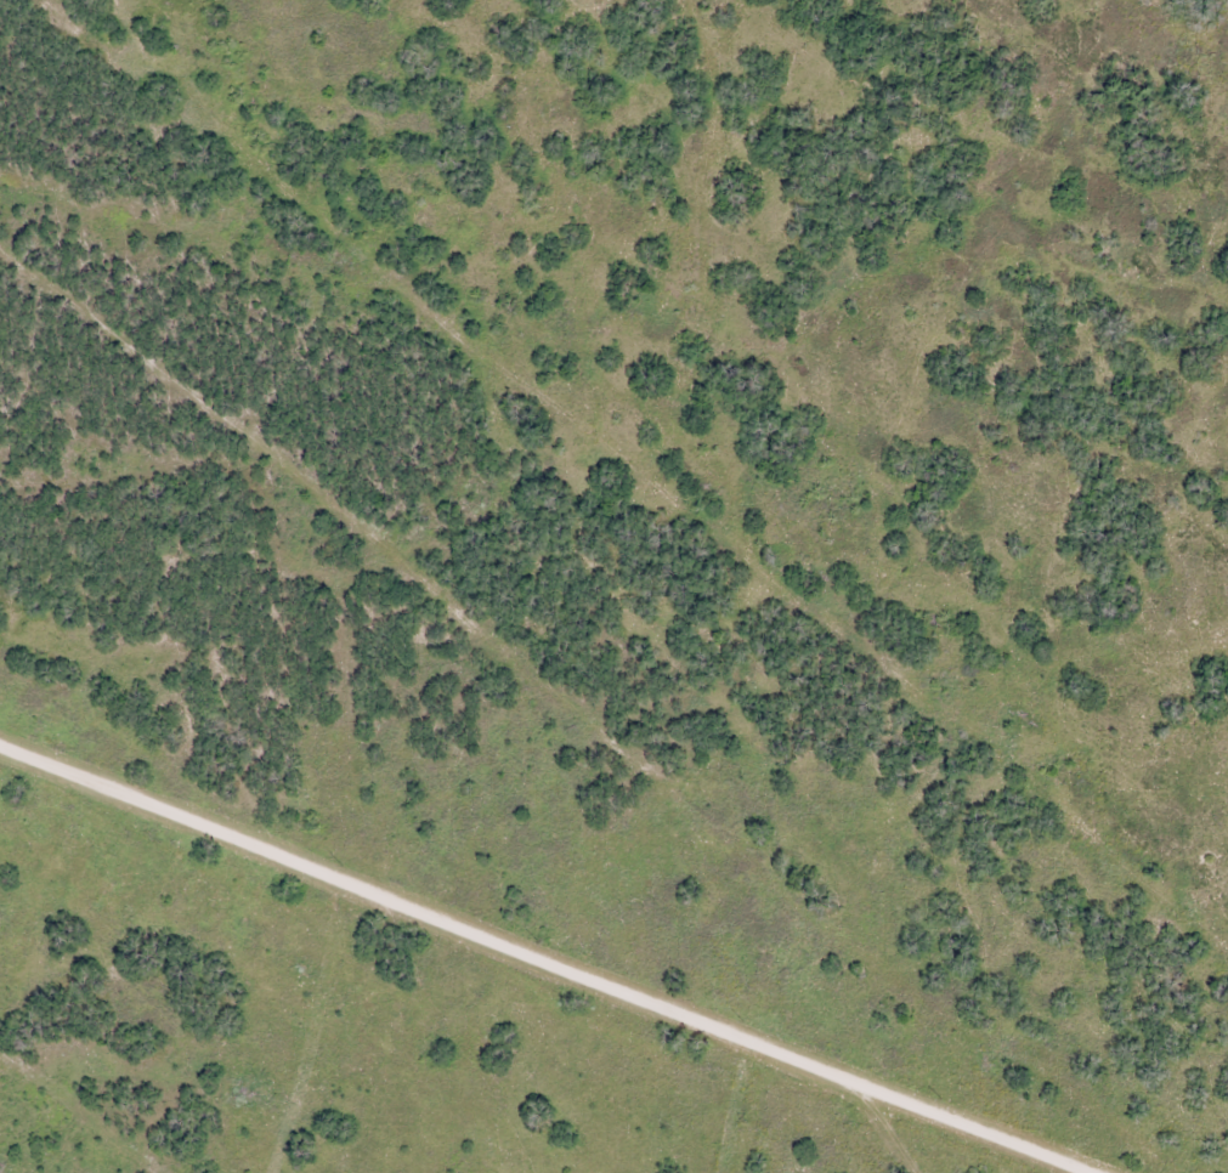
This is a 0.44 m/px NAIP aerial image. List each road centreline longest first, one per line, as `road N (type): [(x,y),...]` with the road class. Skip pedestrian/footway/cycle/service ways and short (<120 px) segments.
road 1 (residential): [(0,747),(1083,1172)]

